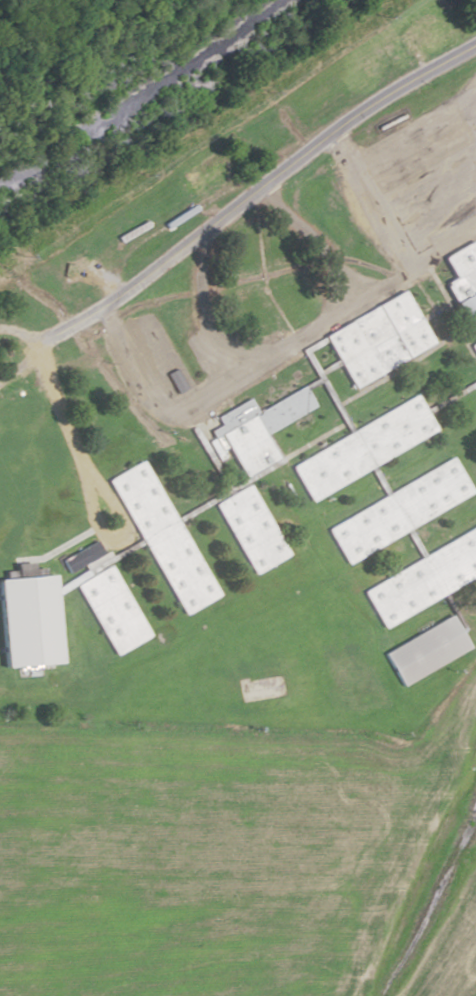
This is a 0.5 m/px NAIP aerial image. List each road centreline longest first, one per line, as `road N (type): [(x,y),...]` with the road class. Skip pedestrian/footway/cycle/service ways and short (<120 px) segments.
road 1 (residential): [(0,377),(368,107),(475,45)]
road 2 (residential): [(102,305),(147,386),(163,403),(187,408),(348,304)]
road 3 (residential): [(35,346),(93,493)]
road 4 (residential): [(348,304),(334,268),(263,188)]

